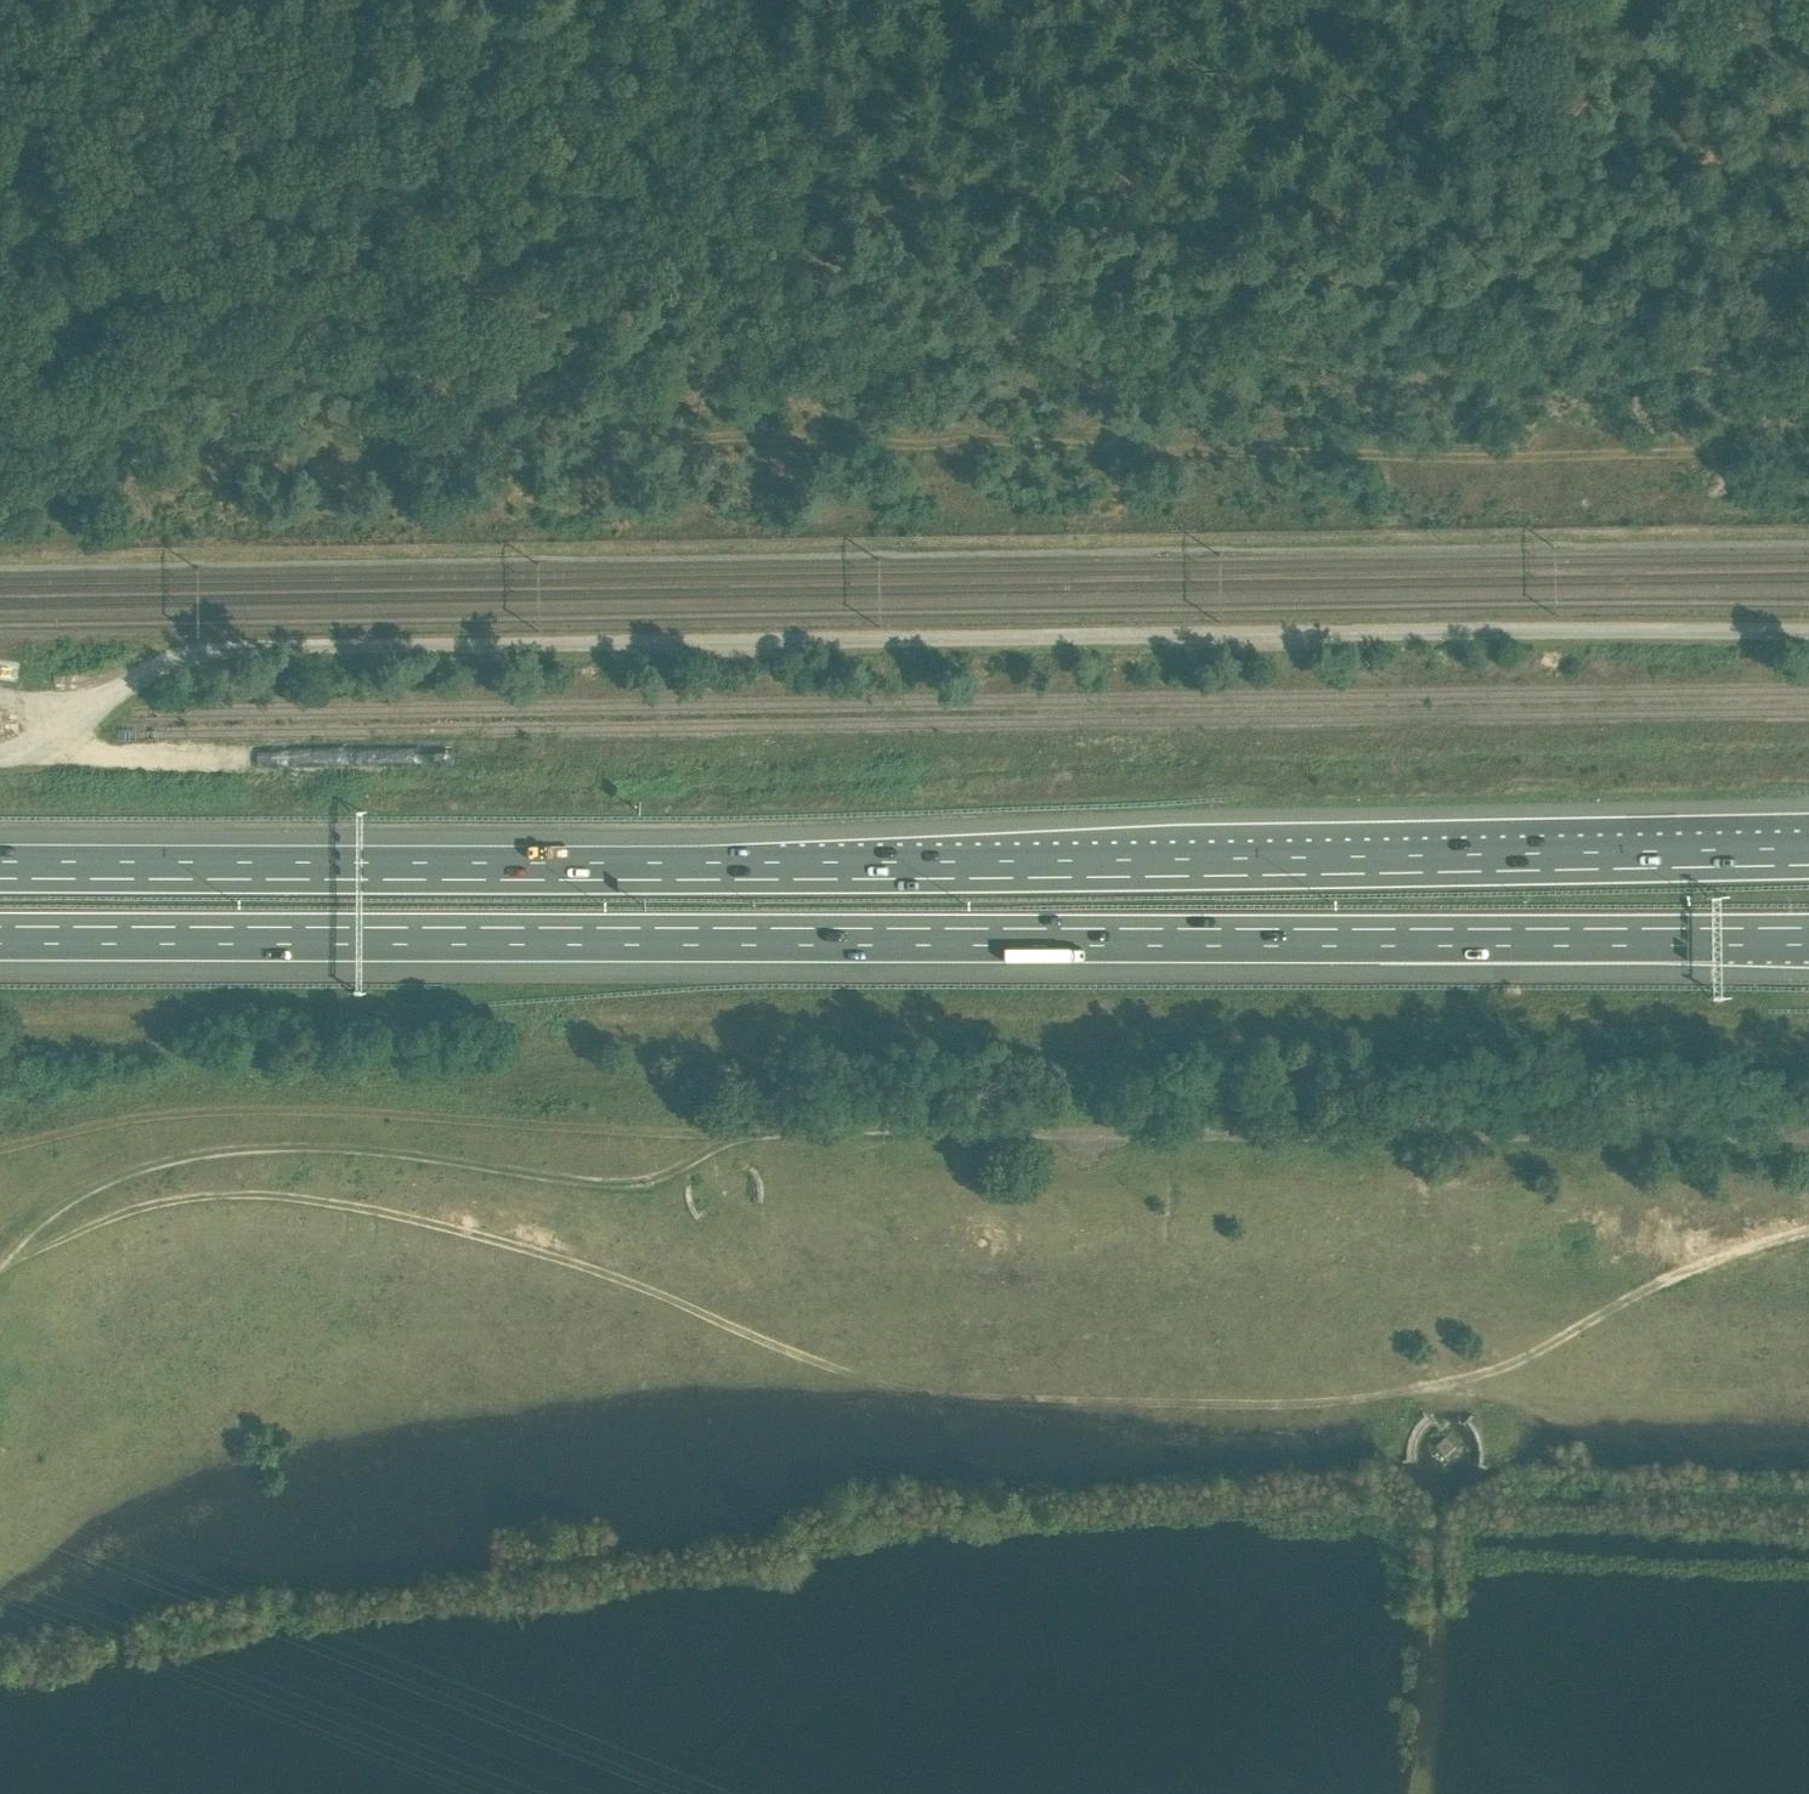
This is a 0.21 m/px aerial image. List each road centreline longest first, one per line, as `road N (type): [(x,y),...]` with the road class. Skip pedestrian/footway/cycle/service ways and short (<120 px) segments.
road 1 (track): [(1808,1235),(1709,1261),(1516,1362),(1446,1387),(1292,1406),(1002,1406),(831,1373),(530,1252),(323,1202),(212,1195),(121,1216),(4,1264)]
road 2 (motorway): [(1808,855),(782,872),(0,870)]
road 3 (motorway): [(0,933),(1808,936)]
road 4 (track): [(1087,1128),(734,1138),(660,1179),(625,1186),(403,1154),(309,1147),(208,1155),(156,1164),(42,1221),(0,1271)]

